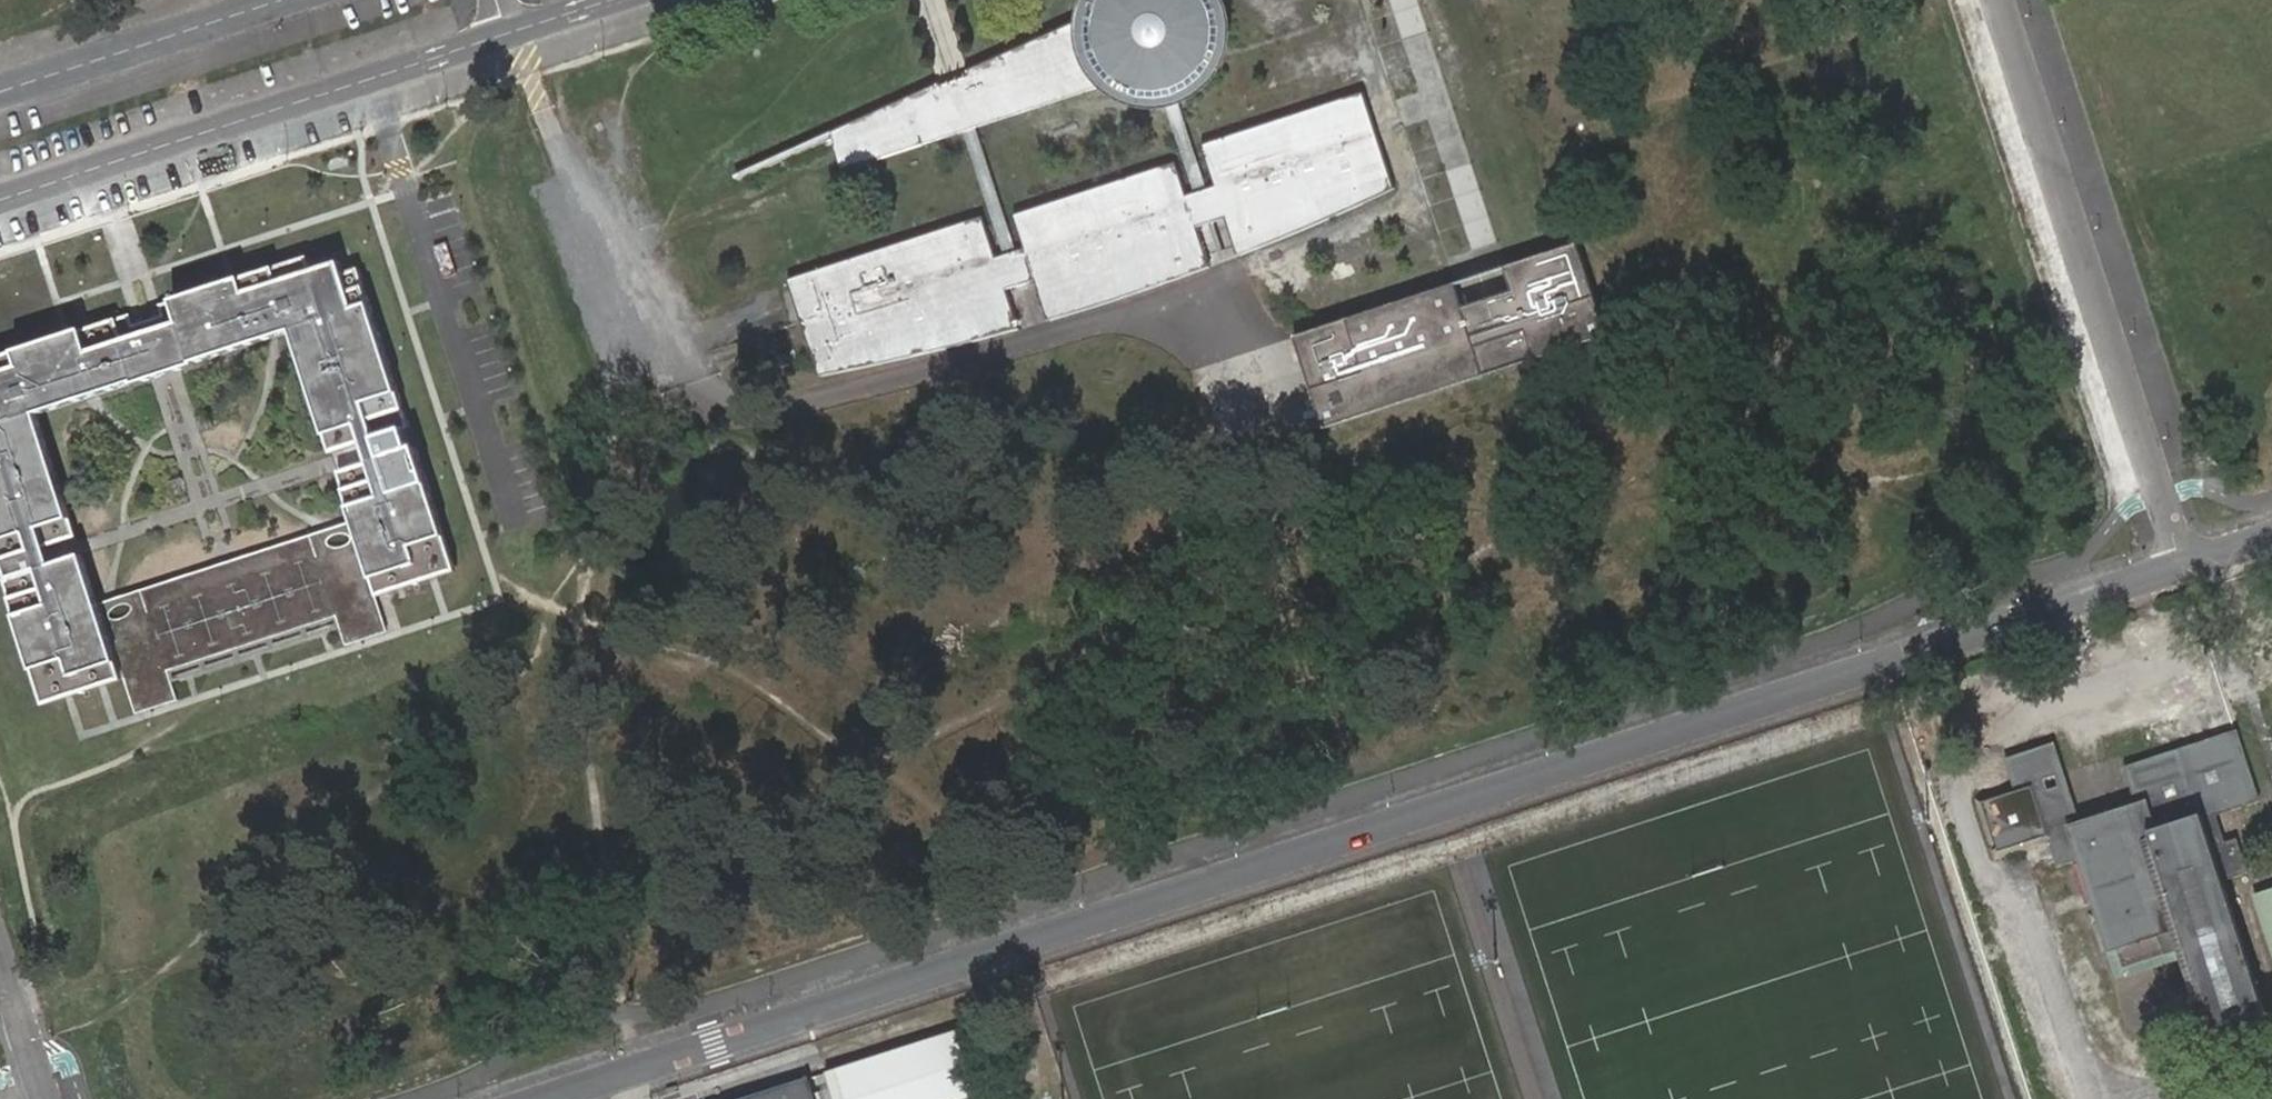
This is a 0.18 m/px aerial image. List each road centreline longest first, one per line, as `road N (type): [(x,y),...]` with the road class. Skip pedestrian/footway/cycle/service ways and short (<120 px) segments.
road 1 (tertiary): [(545,1098),(2184,567)]
road 2 (residential): [(2002,0),(2184,567)]
road 3 (residential): [(0,199),(512,33)]
road 4 (residential): [(264,0),(0,88)]
road 5 (residential): [(0,964),(44,1098)]

